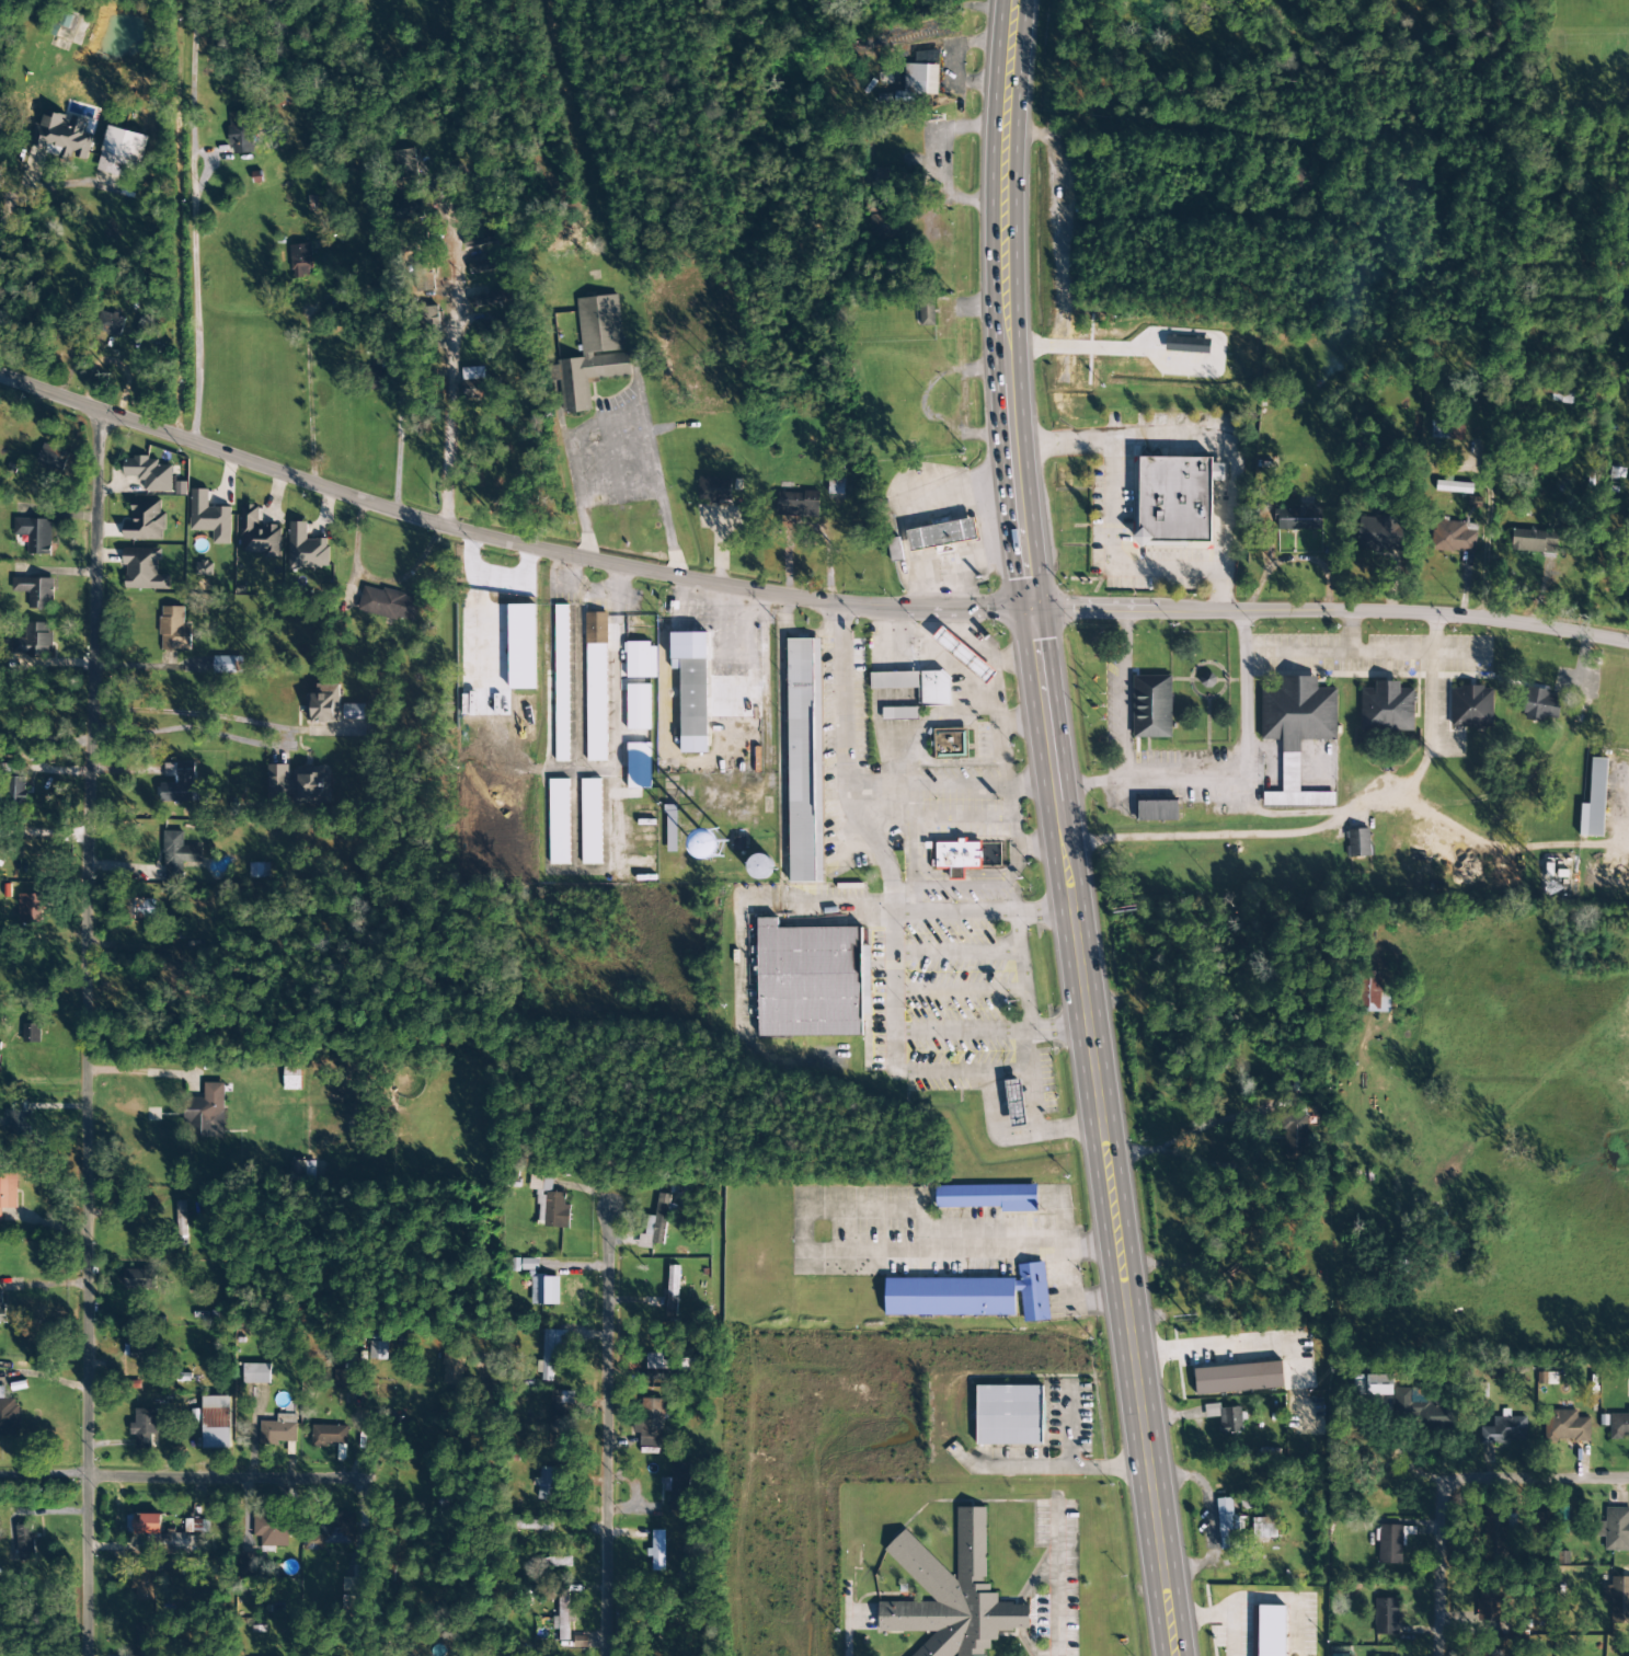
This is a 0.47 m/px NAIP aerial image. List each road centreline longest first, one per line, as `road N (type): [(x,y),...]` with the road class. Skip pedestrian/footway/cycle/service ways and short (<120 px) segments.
road 1 (trunk): [(1173,1655),(1021,539),(1006,355),(1011,7)]
road 2 (residential): [(86,1655),(88,711),(103,415)]
road 3 (tertiary): [(1029,610),(829,607),(505,550),(298,485),(0,374)]
road 4 (tertiary): [(1628,650),(1438,616),(1029,610)]
road 5 (residential): [(604,1655),(609,1206)]
road 6 (residential): [(364,1481),(85,1477)]
road 7 (residential): [(1441,1487),(1628,1481)]
road 8 (residential): [(1435,1655),(1441,1487)]

